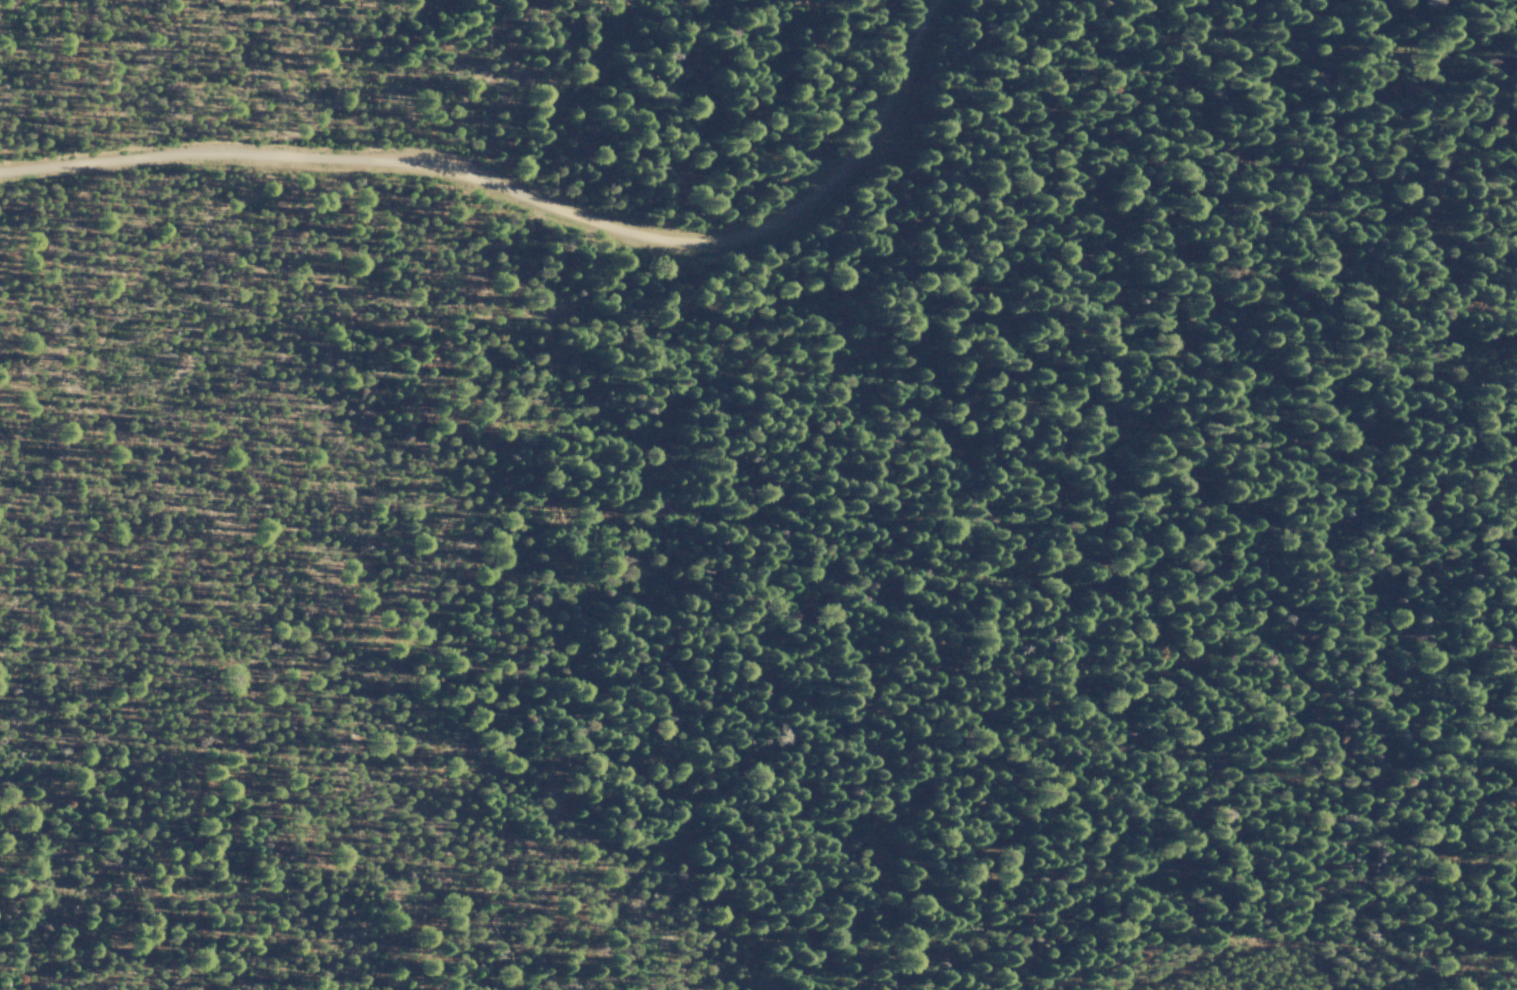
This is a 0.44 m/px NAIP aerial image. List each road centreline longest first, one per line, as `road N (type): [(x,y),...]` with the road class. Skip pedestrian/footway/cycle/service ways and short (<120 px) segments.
road 1 (track): [(0,170),(75,159),(372,159),(439,165),(647,243),(760,237),(863,146),(944,0)]

